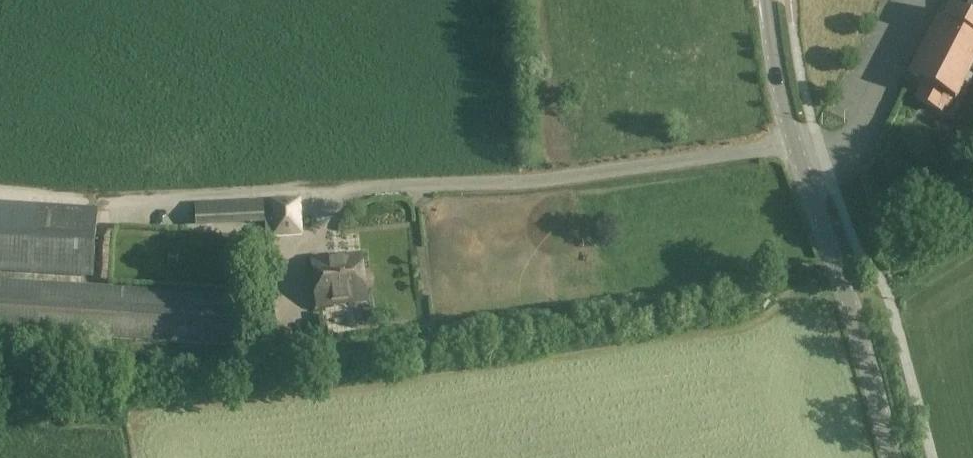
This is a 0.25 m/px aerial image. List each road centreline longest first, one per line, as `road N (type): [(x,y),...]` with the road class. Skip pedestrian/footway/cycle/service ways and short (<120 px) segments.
road 1 (unclassified): [(892,457),(800,170),(768,0)]

